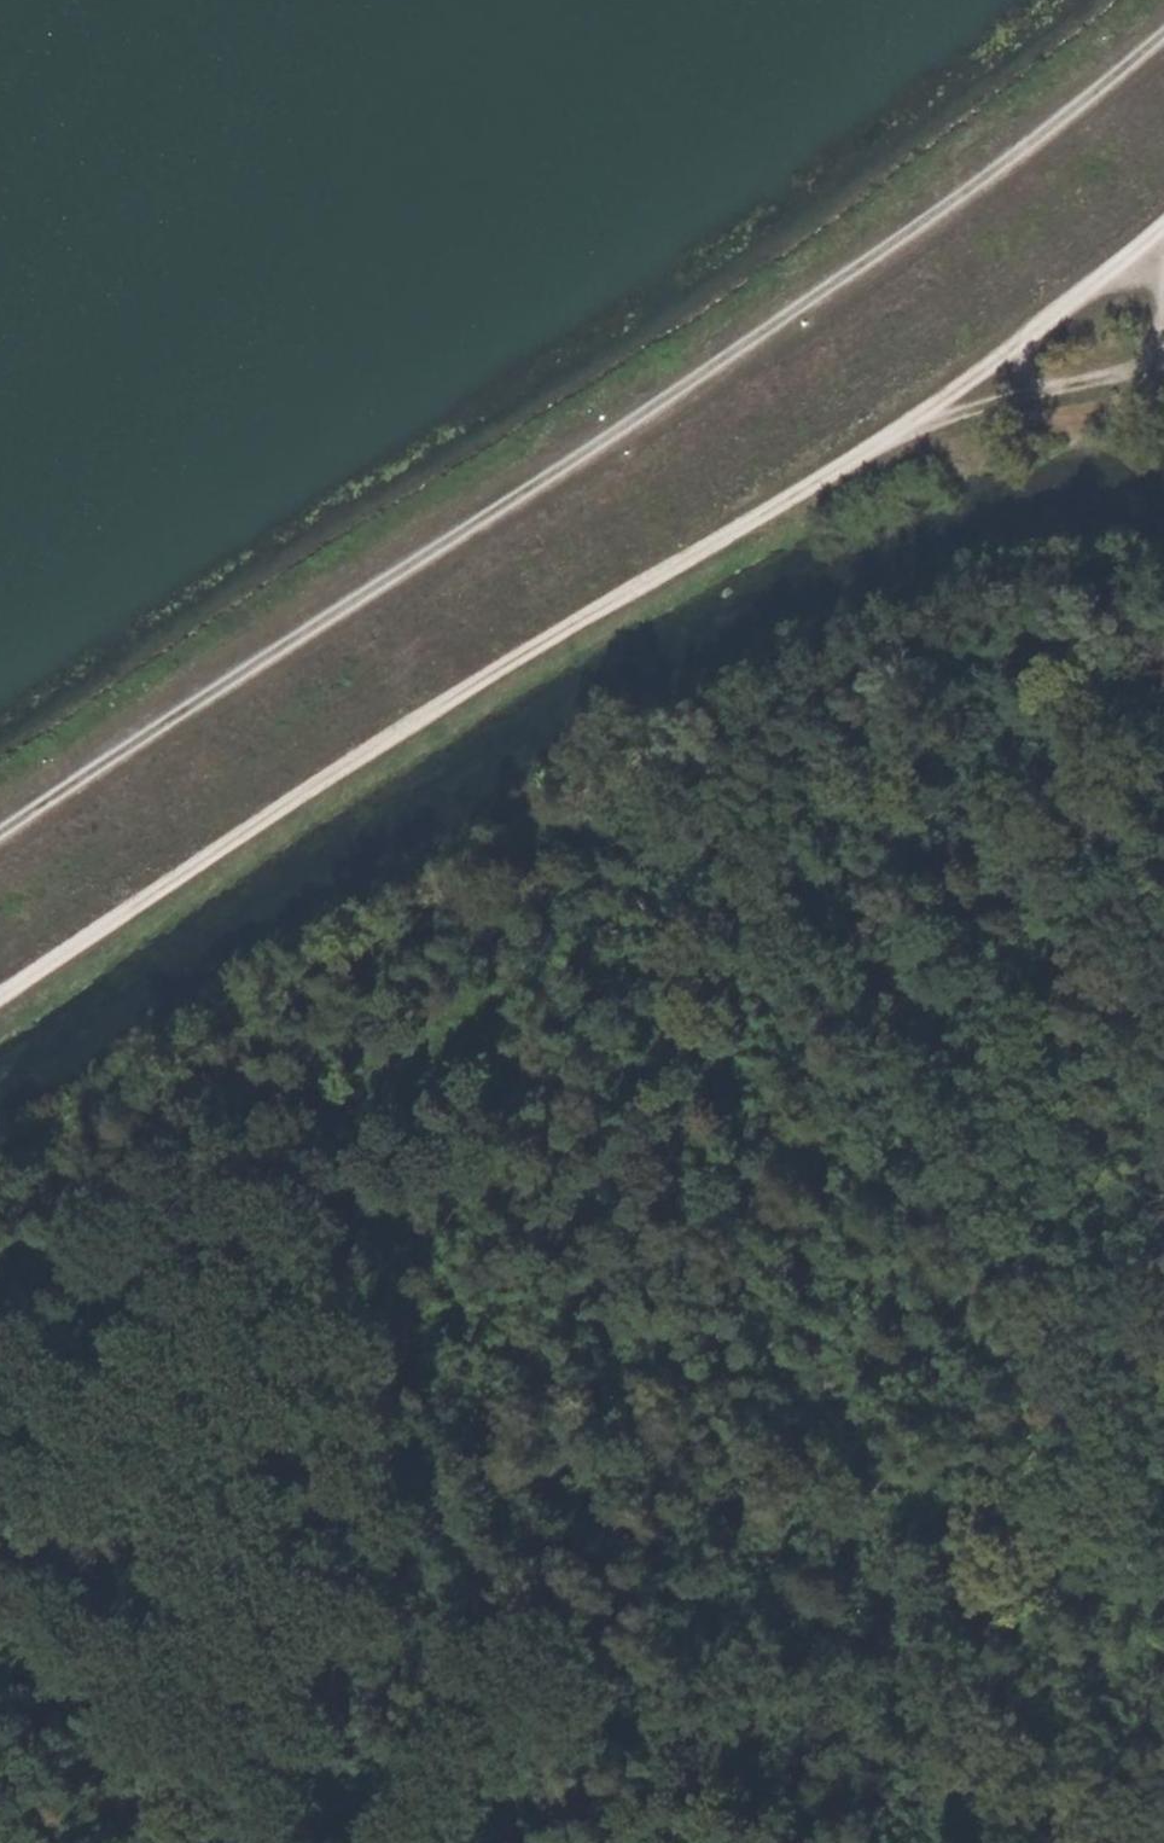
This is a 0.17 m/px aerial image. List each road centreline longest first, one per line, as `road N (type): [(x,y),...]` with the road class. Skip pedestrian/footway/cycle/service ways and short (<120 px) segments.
road 1 (track): [(0,838),(983,182),(1163,37)]
road 2 (track): [(0,990),(974,383),(1163,230)]
road 3 (track): [(1163,596),(1002,623),(809,694),(194,1082),(0,1233)]
road 4 (track): [(0,1625),(84,1721),(141,1842)]
road 5 (track): [(913,421),(928,429),(1163,406)]

